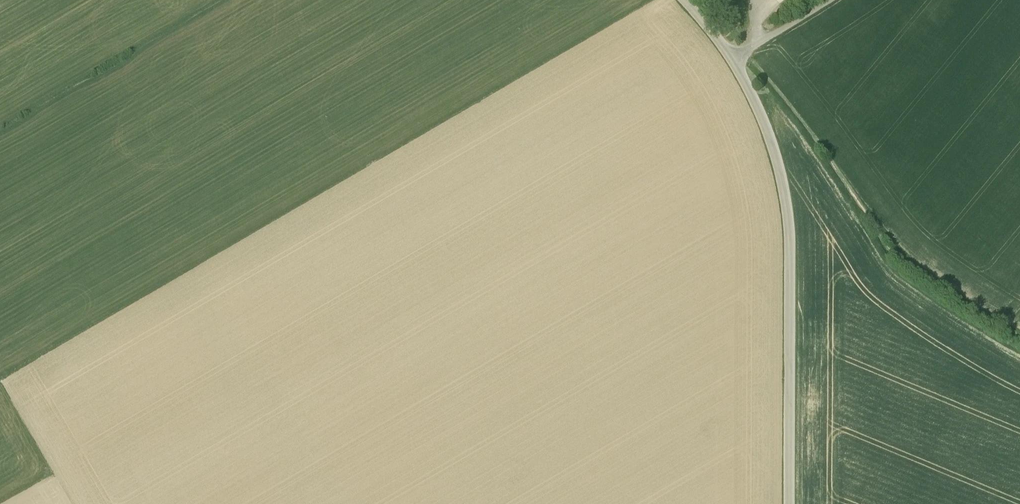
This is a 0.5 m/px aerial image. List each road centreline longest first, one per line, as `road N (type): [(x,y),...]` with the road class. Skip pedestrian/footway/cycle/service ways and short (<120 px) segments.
road 1 (unclassified): [(789,503),(787,214),(766,129),(732,60)]

